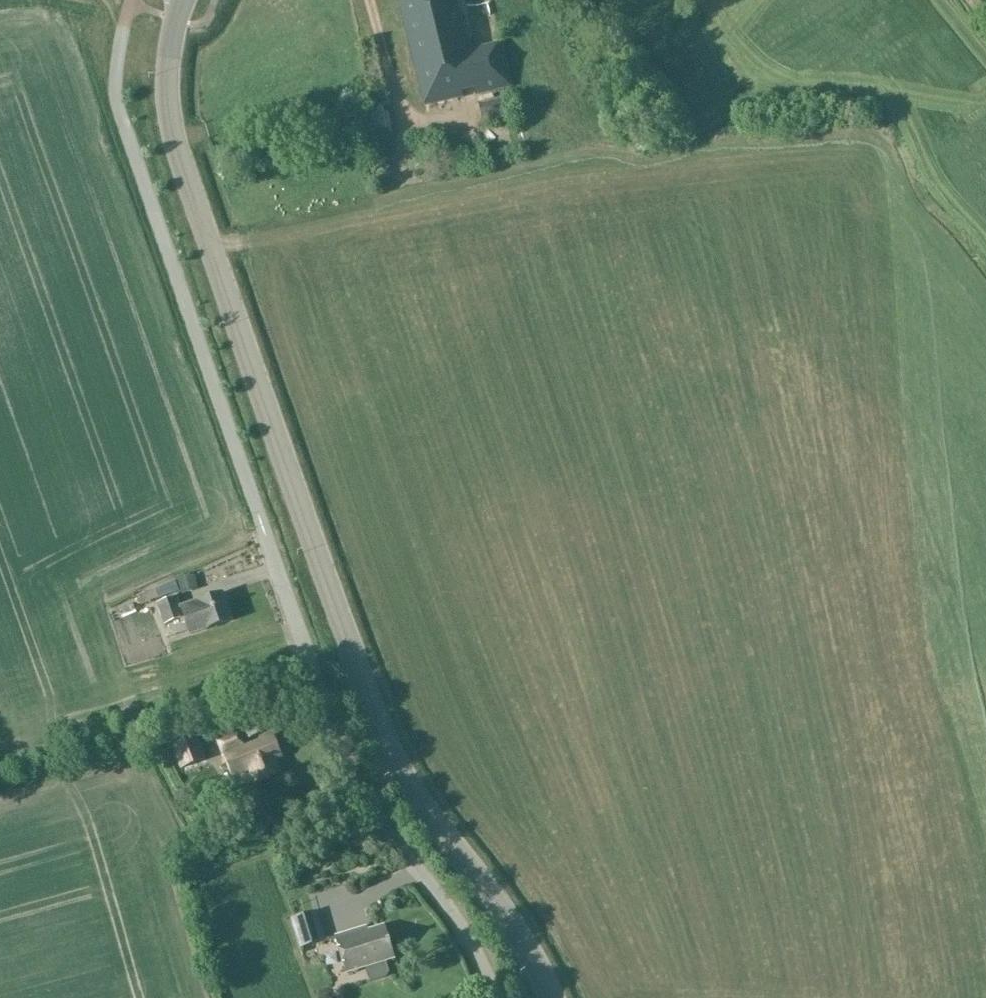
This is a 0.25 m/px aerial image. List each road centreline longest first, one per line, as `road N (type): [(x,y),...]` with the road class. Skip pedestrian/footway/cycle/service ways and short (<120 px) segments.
road 1 (unclassified): [(552,997),(501,909),(401,776),(358,669),(174,138),(167,71),(184,0)]
road 2 (residential): [(497,997),(464,928),(357,780),(262,526)]

